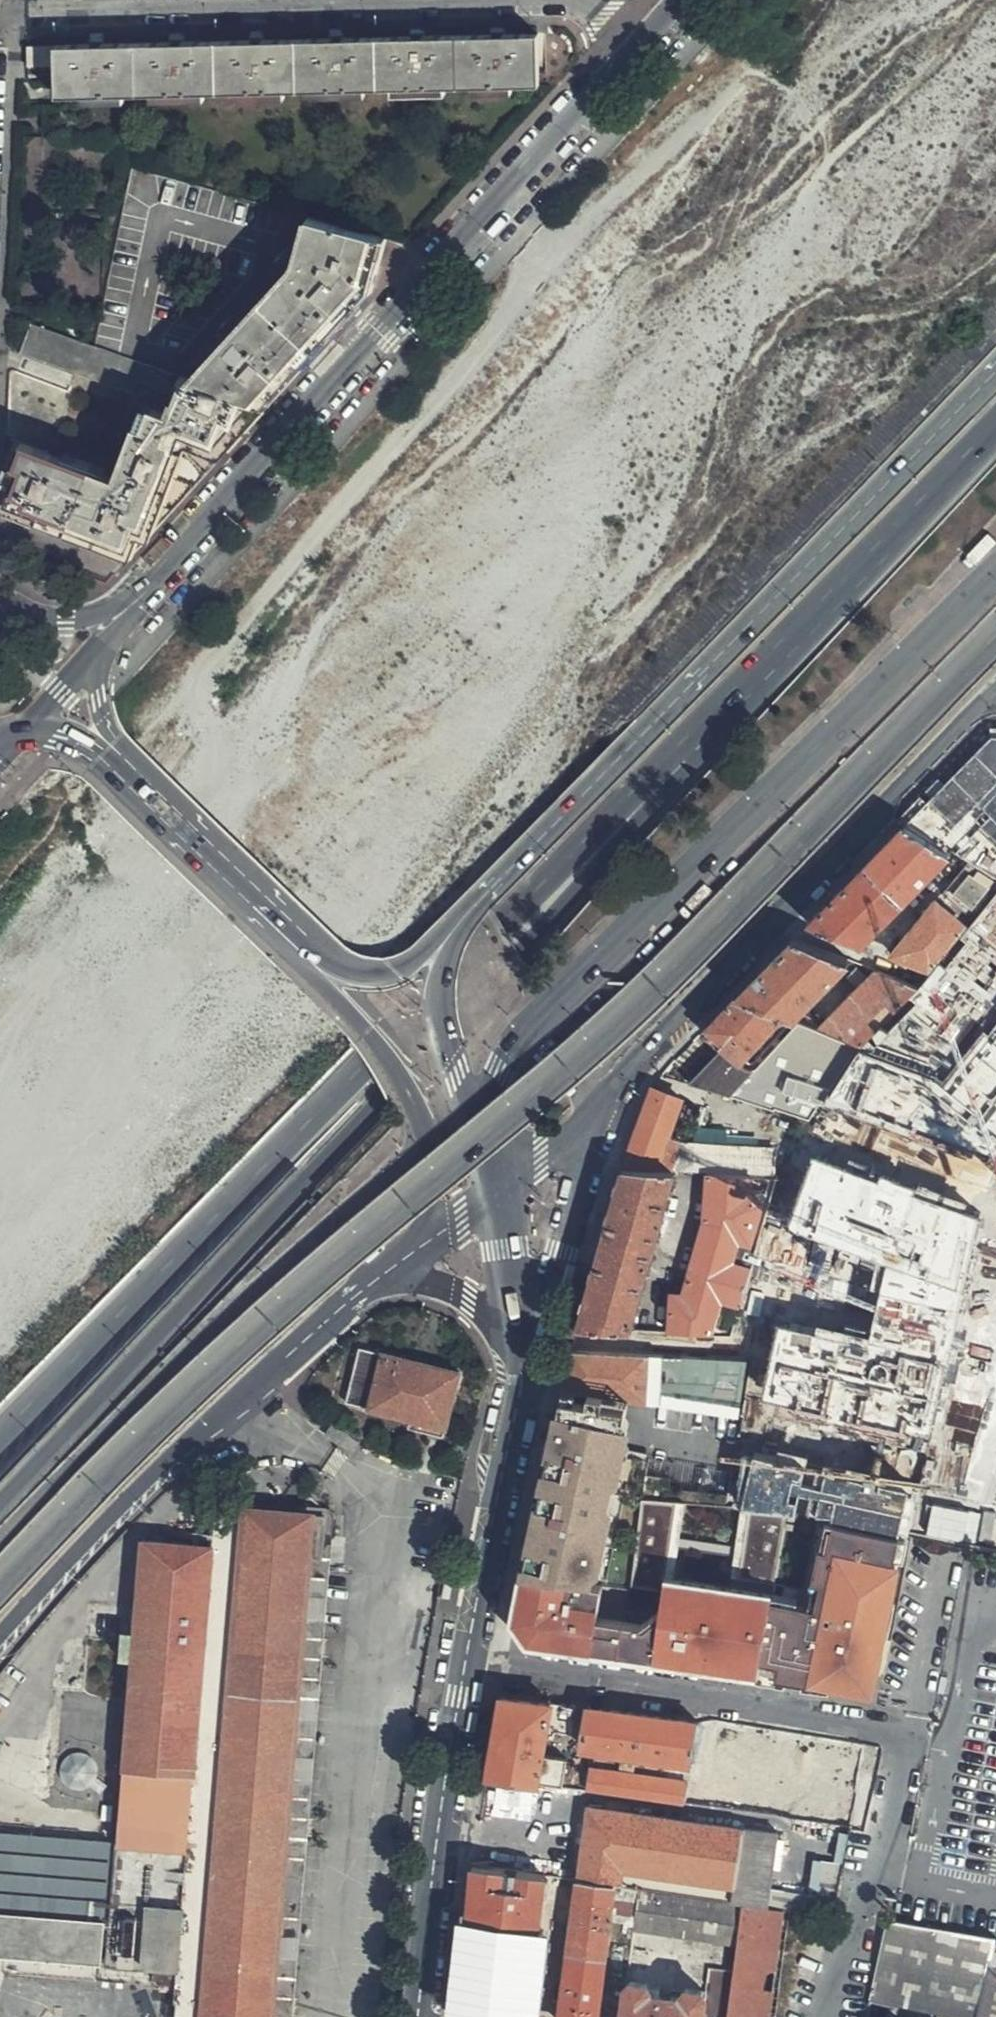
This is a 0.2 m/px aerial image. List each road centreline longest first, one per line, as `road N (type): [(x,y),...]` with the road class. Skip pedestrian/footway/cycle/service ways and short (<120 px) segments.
road 1 (secondary): [(0,1581),(96,1477),(304,1281),(651,986),(995,637)]
road 2 (primary): [(0,1504),(628,838),(704,722)]
road 3 (primary): [(0,1435),(704,722)]
road 4 (primary): [(995,372),(456,926)]
road 5 (secondary): [(995,573),(537,1019),(499,1066),(475,1125)]
road 6 (secondary): [(144,597),(644,40)]
road 7 (secondary): [(495,1194),(568,1135),(995,697)]
road 8 (residential): [(0,21),(596,2),(617,7),(644,40)]
road 9 (secondary): [(0,1636),(227,1409),(369,1284)]
road 10 (residential): [(465,1663),(909,1735)]
road 11 (primary): [(704,722),(995,424)]
road 12 (primary): [(465,1663),(417,2016)]
road 13 (primary): [(511,1319),(510,1422),(465,1663)]
road 14 (secondary): [(420,1245),(434,1200),(414,1106),(388,1056),(307,954)]
road 15 (residential): [(909,1735),(840,2016)]
road 16 (secondary): [(307,954),(114,757)]
road 17 (primary): [(456,926),(441,996),(475,1125)]
road 18 (residential): [(946,1554),(909,1735)]
road 19 (secondary): [(456,926),(378,972),(307,954)]
road 20 (secondary): [(369,1284),(424,1281),(511,1319)]
road 21 (secondary): [(8,607),(67,621),(144,597)]
road 22 (primary): [(495,1194),(511,1319)]

